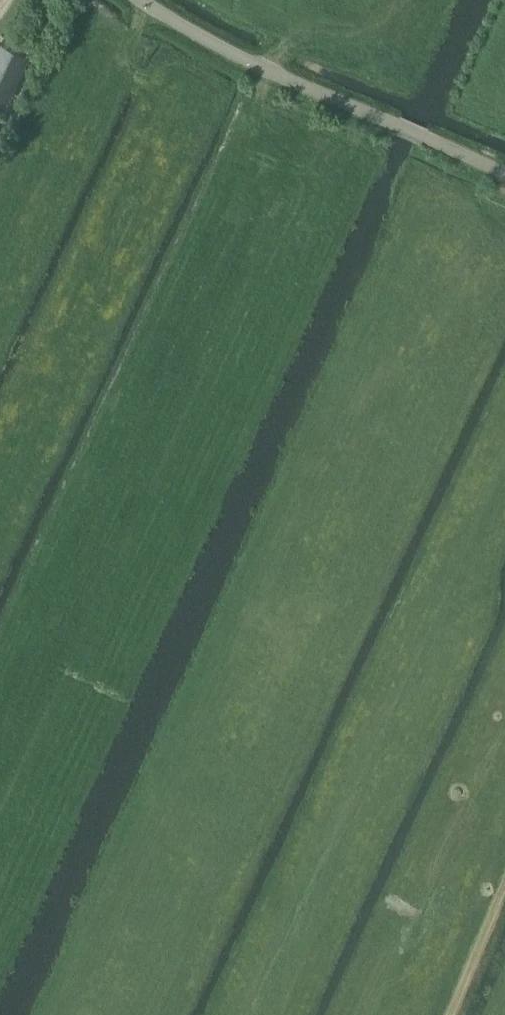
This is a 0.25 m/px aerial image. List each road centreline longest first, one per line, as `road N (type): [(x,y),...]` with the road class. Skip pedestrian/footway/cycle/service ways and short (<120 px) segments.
road 1 (unclassified): [(143,0),(268,70),(504,170)]
road 2 (track): [(504,890),(453,1014)]

